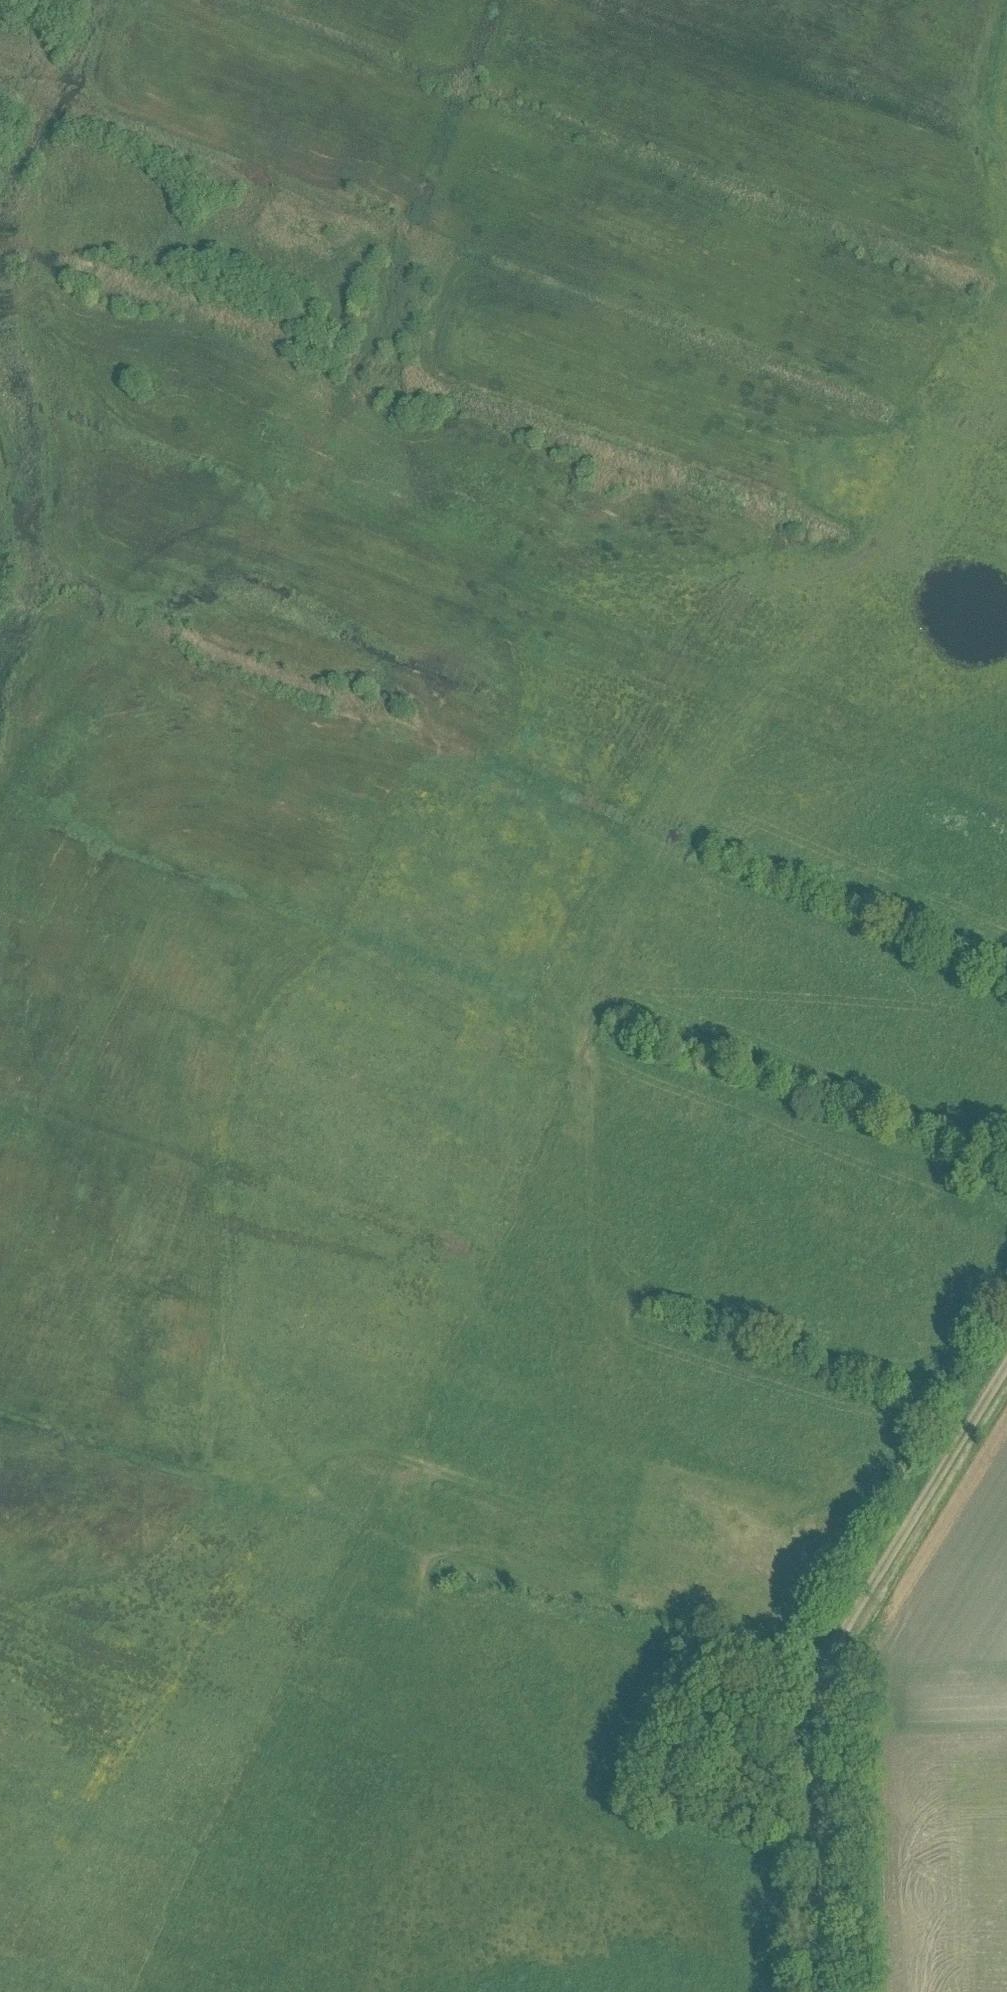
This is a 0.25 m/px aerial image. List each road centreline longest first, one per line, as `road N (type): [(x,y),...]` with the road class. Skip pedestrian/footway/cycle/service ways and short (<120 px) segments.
road 1 (unclassified): [(814,1991),(817,1735),(835,1645),(1006,1363)]

